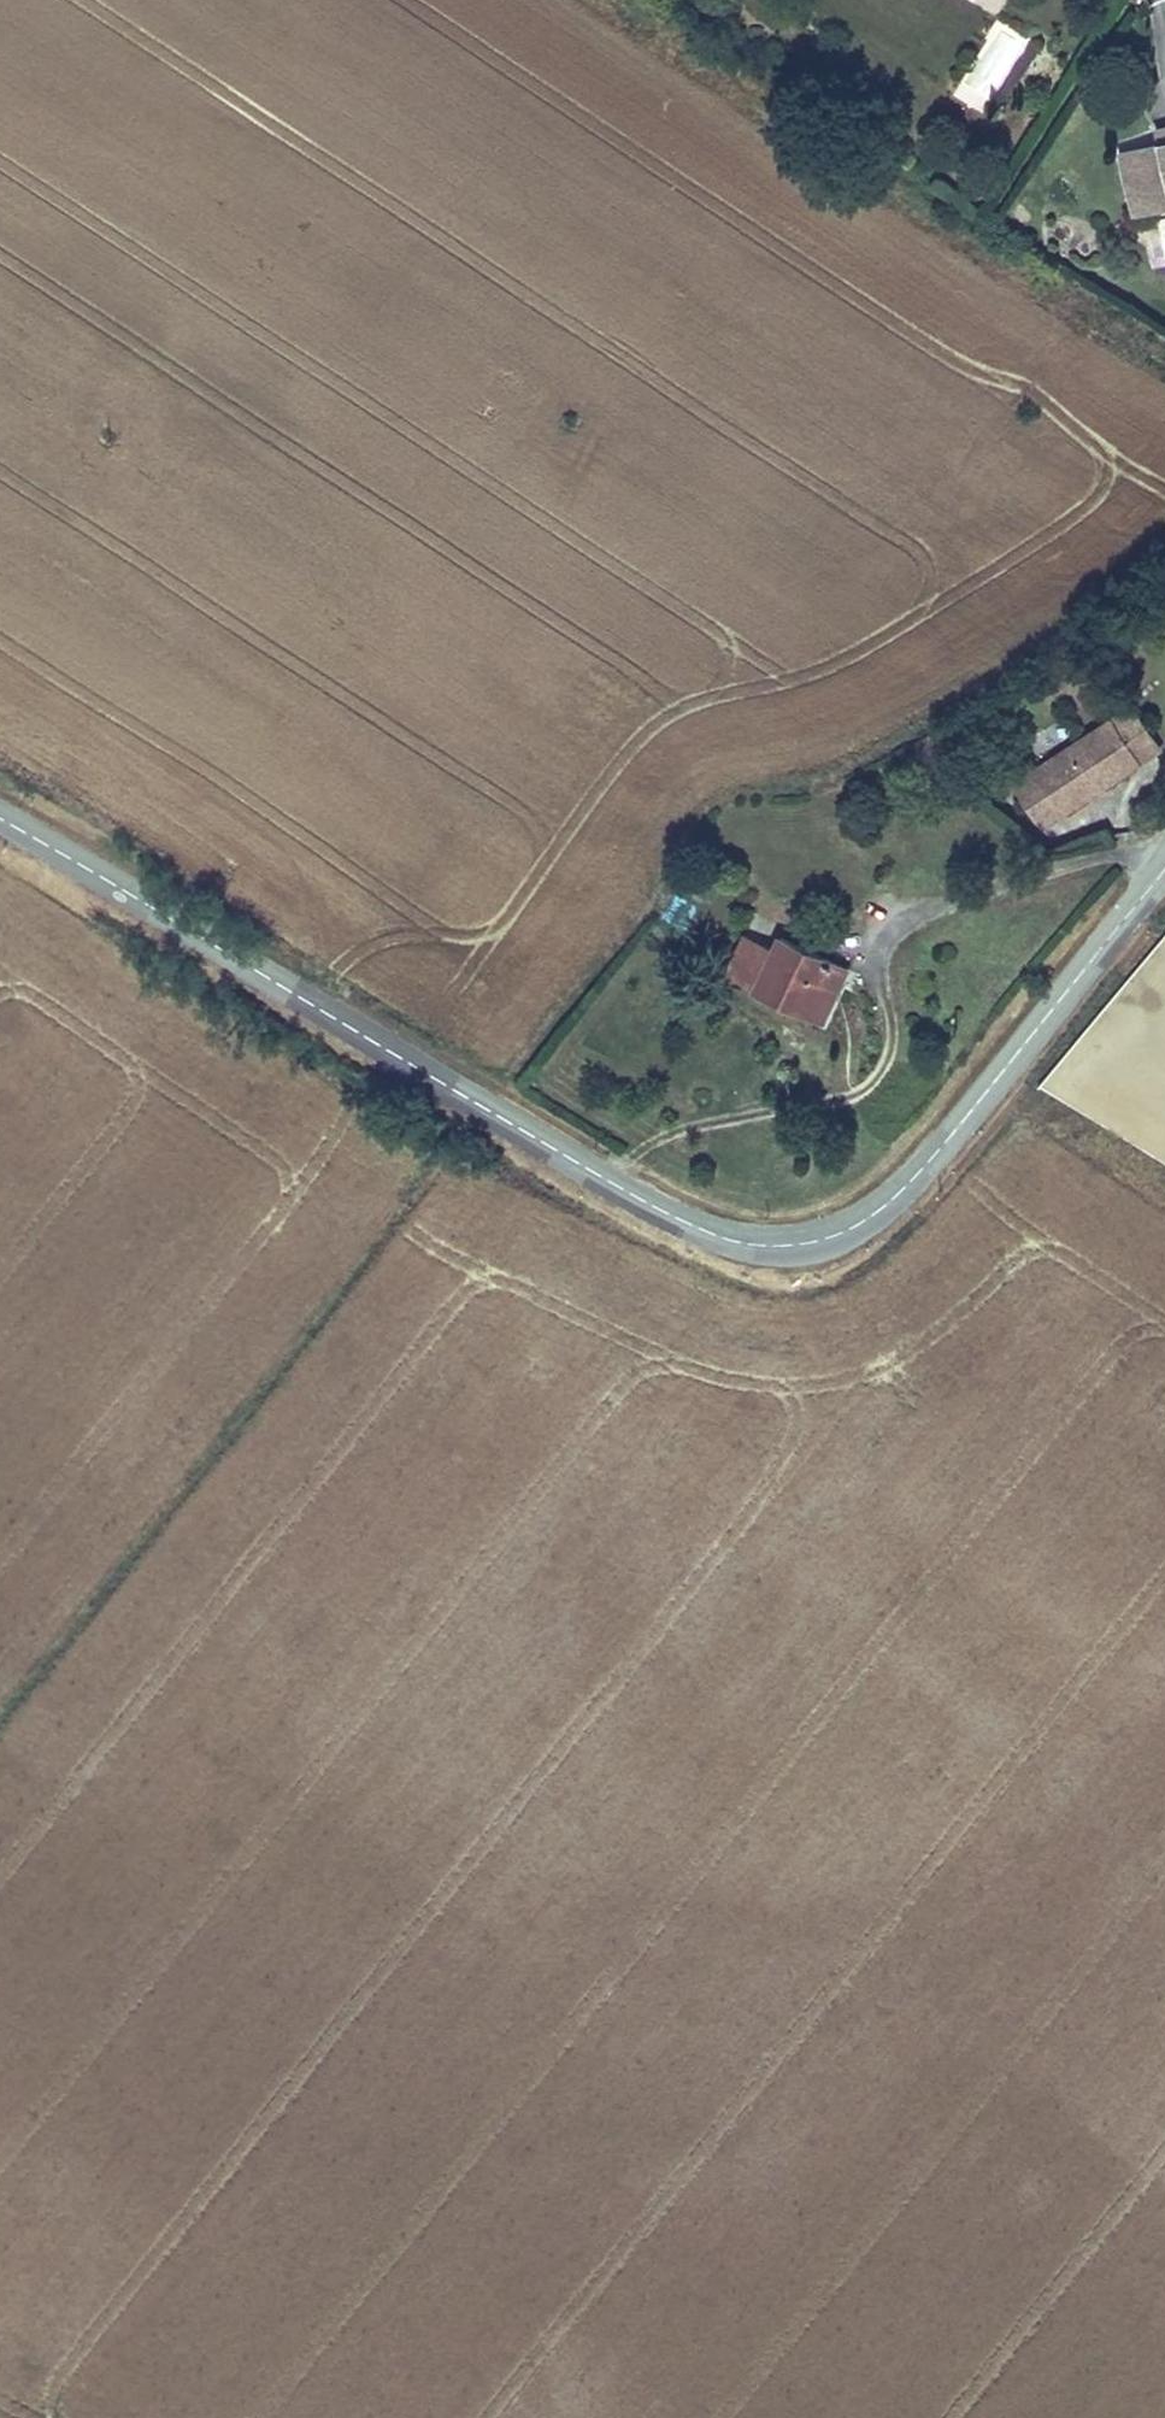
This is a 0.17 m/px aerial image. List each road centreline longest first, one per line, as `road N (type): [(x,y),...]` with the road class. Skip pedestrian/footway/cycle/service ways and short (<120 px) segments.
road 1 (tertiary): [(0,820),(649,1207),(749,1247),(835,1239),(906,1188),(1164,871)]

